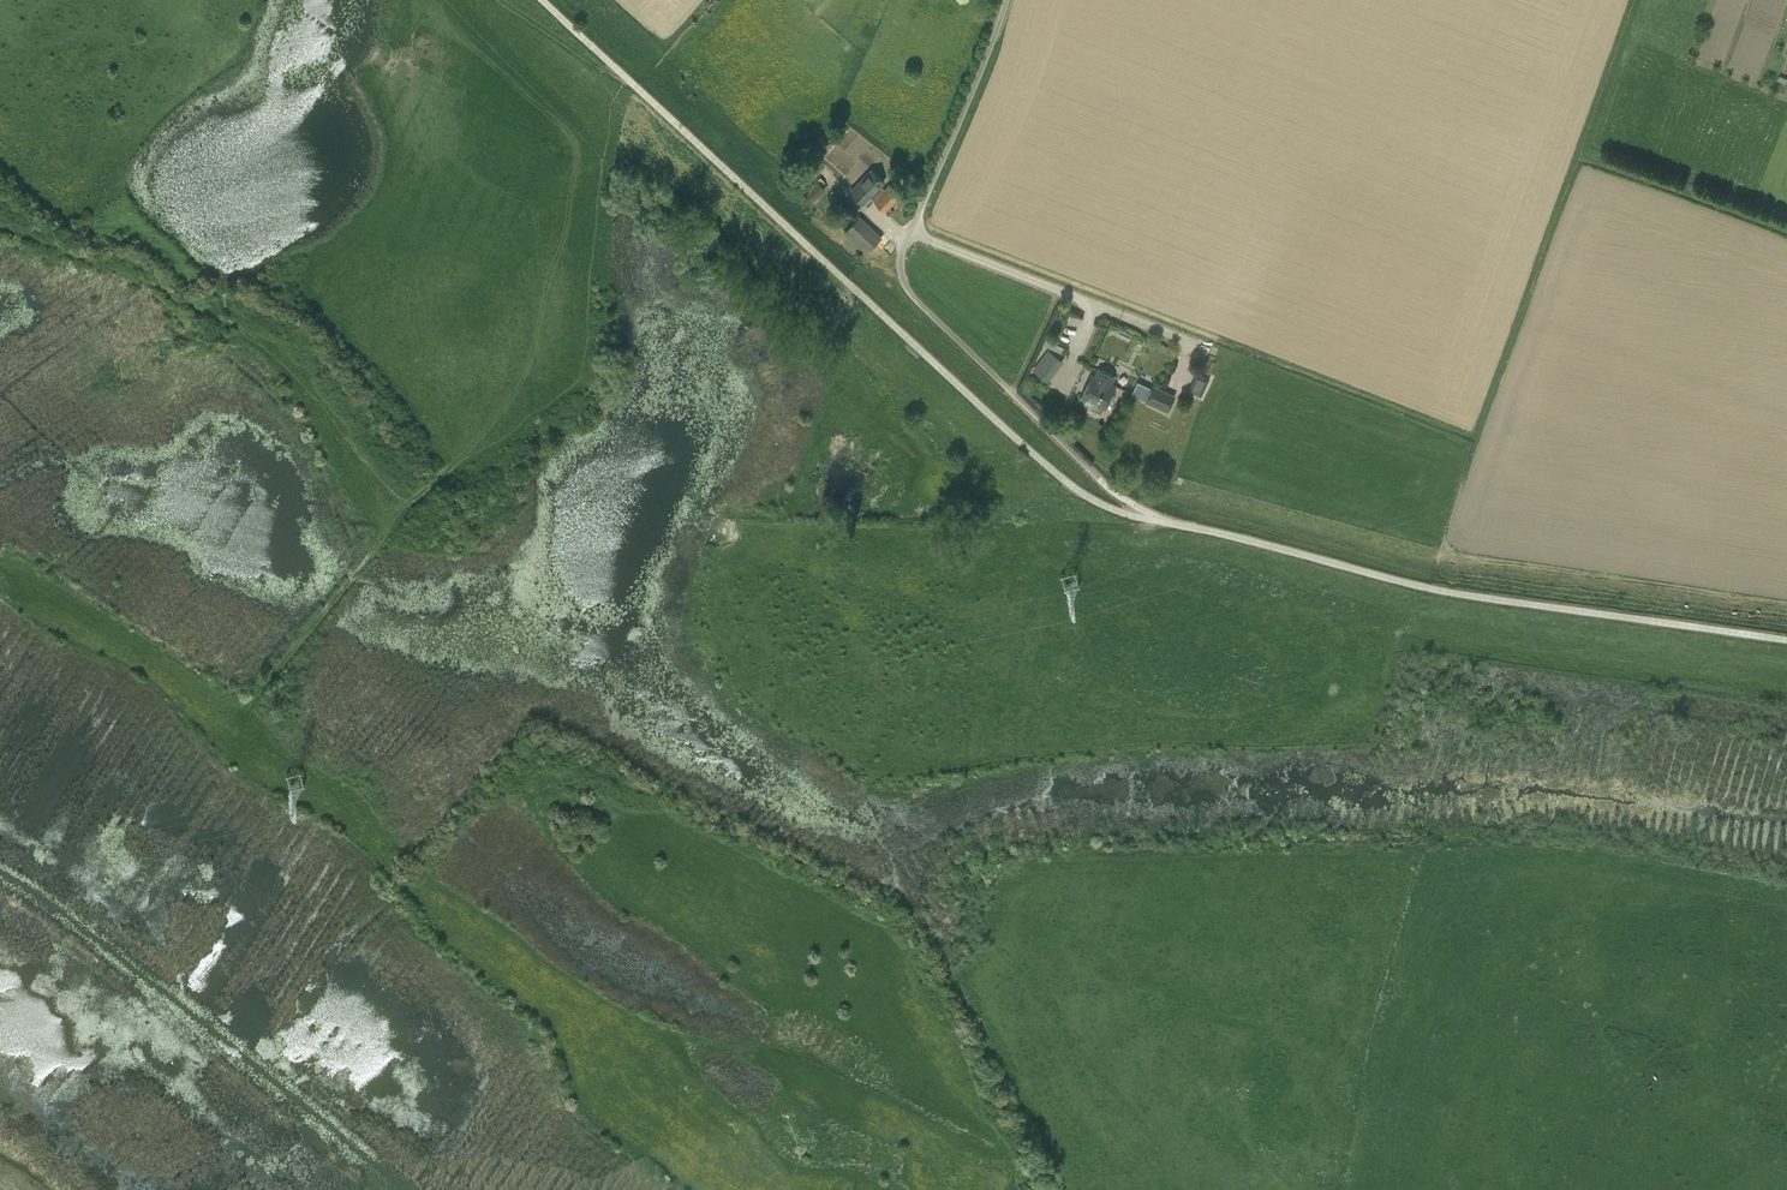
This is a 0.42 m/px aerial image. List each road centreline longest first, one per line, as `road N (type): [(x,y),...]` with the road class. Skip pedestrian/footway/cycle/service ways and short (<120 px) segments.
road 1 (unclassified): [(1154,518),(1116,510),(1050,468),(542,0)]
road 2 (unclassified): [(1008,0),(904,249),(903,283),(1104,485),(1154,518)]
road 3 (unclassified): [(1154,518),(1426,589),(1786,640)]

